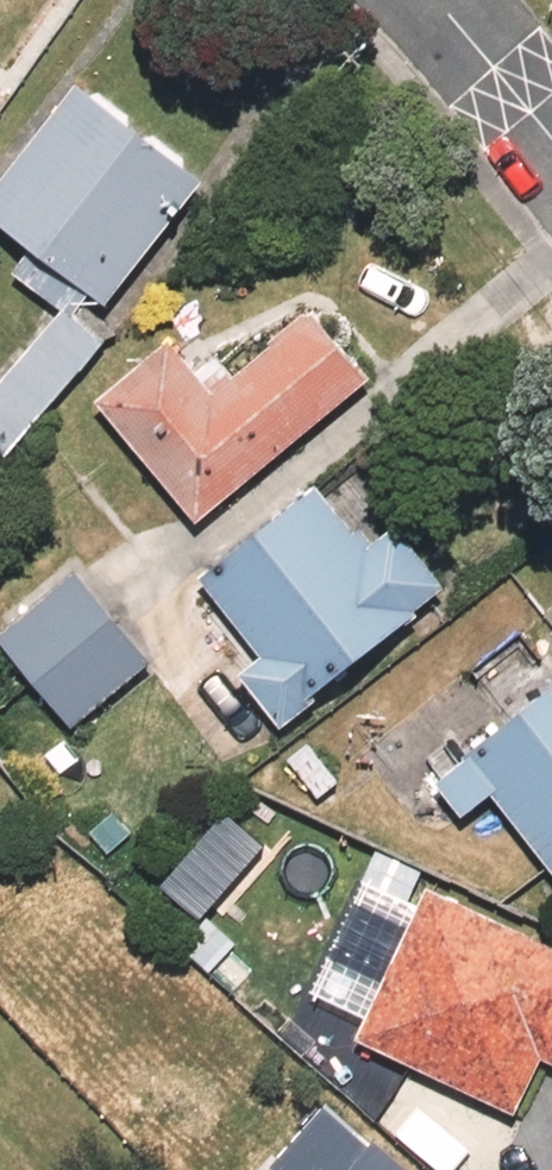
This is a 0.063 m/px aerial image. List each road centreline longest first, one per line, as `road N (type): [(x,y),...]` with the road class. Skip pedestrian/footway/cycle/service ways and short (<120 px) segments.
road 1 (unclassified): [(433,0),(551,139)]

